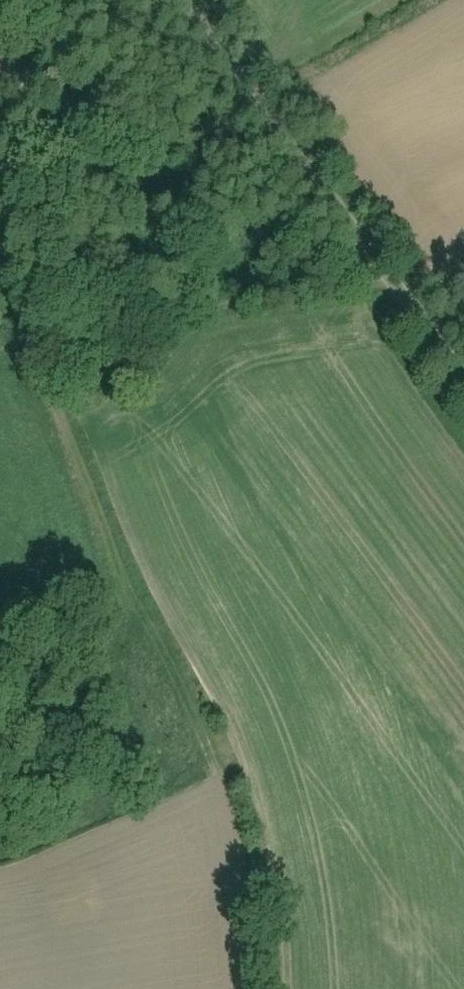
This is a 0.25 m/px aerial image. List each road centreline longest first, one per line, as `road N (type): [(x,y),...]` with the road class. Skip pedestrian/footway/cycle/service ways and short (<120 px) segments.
road 1 (residential): [(463,378),(183,0)]

